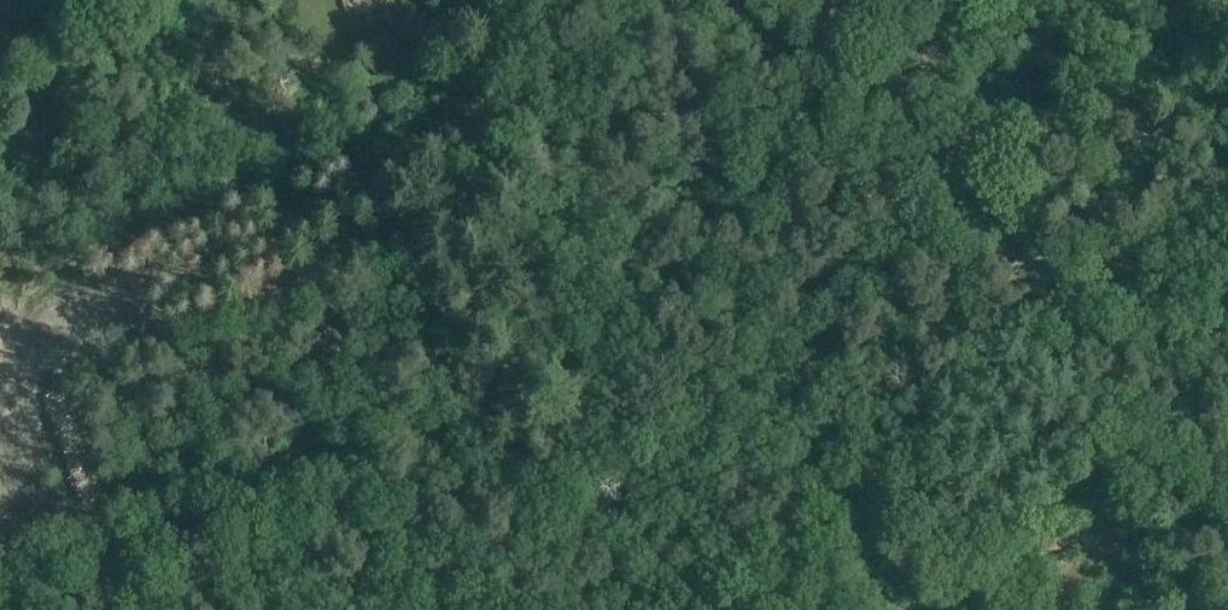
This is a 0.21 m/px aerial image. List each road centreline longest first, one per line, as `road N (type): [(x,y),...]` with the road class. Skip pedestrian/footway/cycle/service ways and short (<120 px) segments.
road 1 (track): [(778,389),(0,554)]

